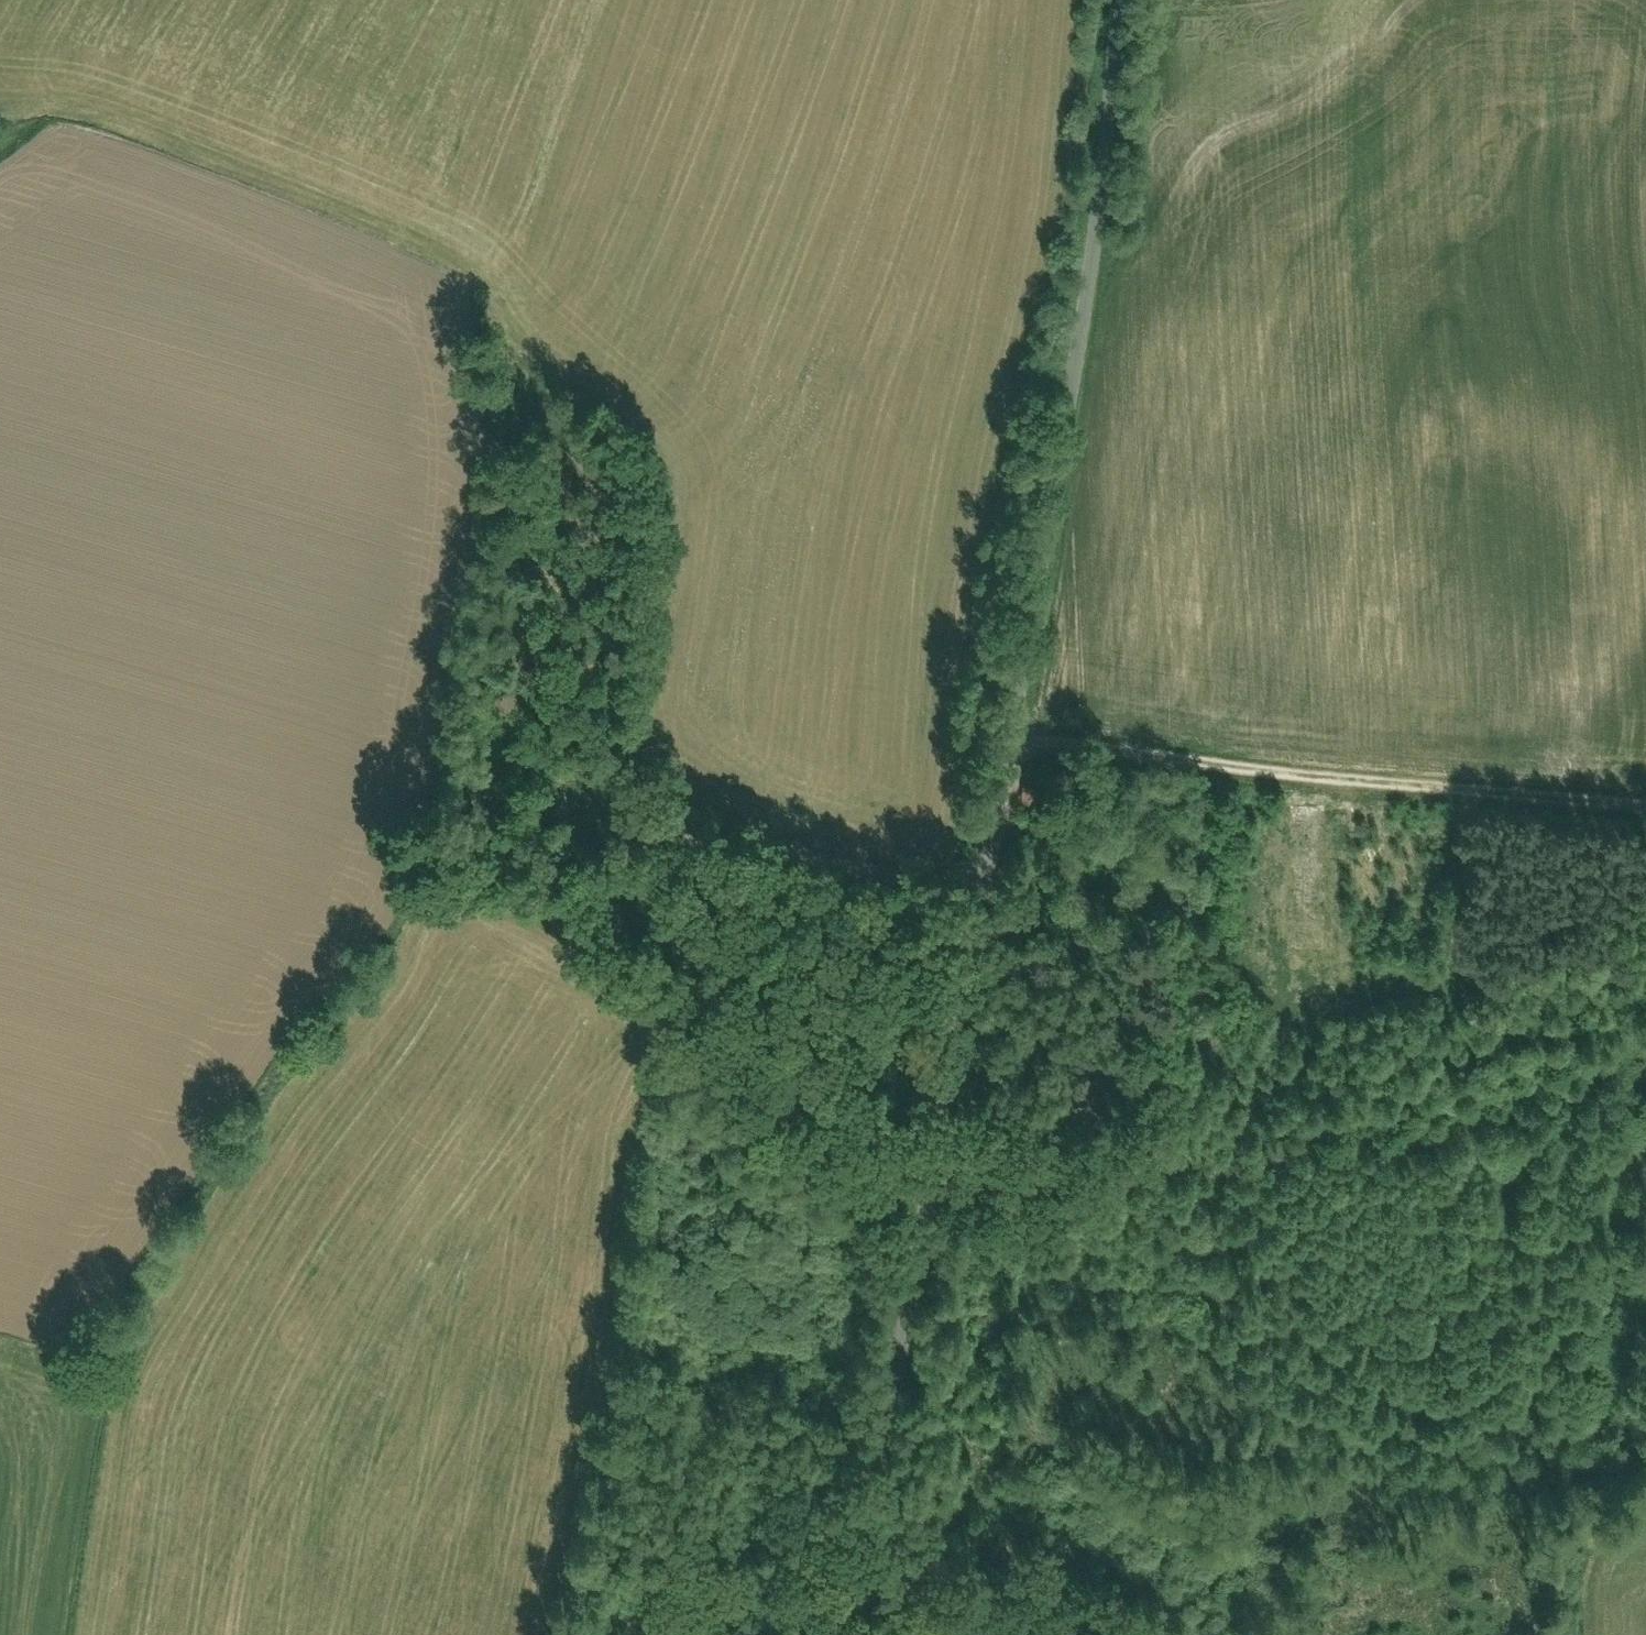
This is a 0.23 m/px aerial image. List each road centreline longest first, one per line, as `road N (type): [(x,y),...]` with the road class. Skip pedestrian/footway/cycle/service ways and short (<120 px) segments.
road 1 (unclassified): [(916,1634),(893,1570),(892,1365),(1010,723),(1091,200),(1113,0)]
road 2 (track): [(1645,792),(1340,781),(1010,723)]

